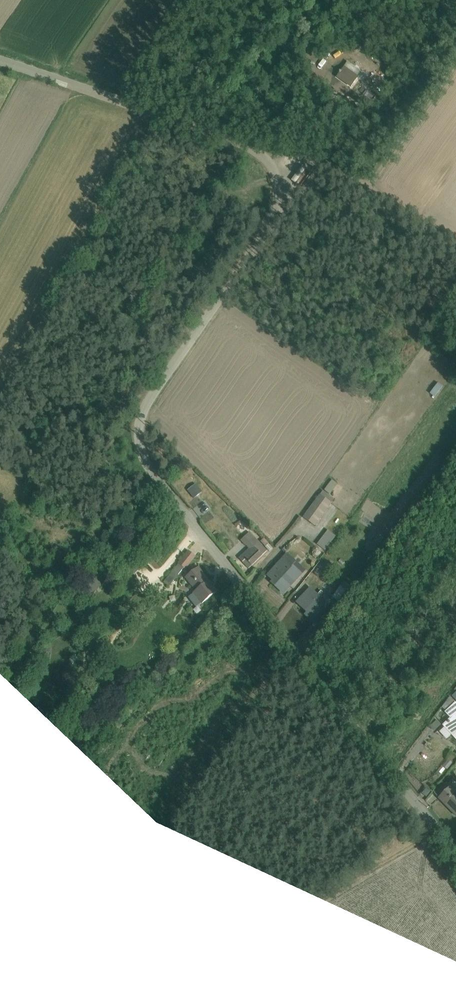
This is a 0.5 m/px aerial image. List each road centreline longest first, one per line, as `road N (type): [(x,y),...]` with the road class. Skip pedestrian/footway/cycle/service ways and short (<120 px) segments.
road 1 (tertiary): [(0,60),(239,144),(272,172),(274,215),(153,394),(138,437),(154,475),(455,855)]

